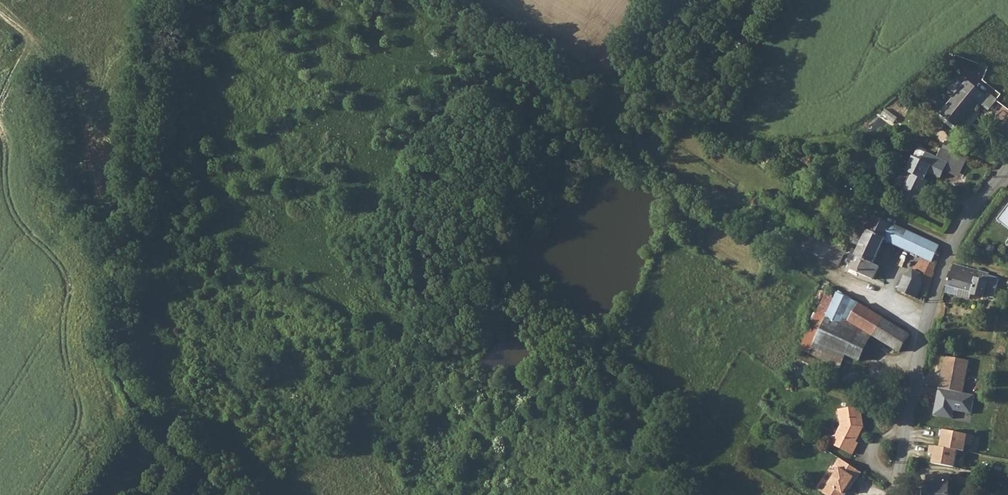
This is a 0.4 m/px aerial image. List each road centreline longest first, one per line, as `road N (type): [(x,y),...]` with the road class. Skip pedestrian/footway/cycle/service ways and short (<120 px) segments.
road 1 (unclassified): [(901,494),(952,241),(1007,166)]
road 2 (residential): [(231,494),(146,412),(130,383),(118,345),(132,252)]
road 3 (track): [(0,20),(41,50),(67,92),(108,224),(132,252)]

